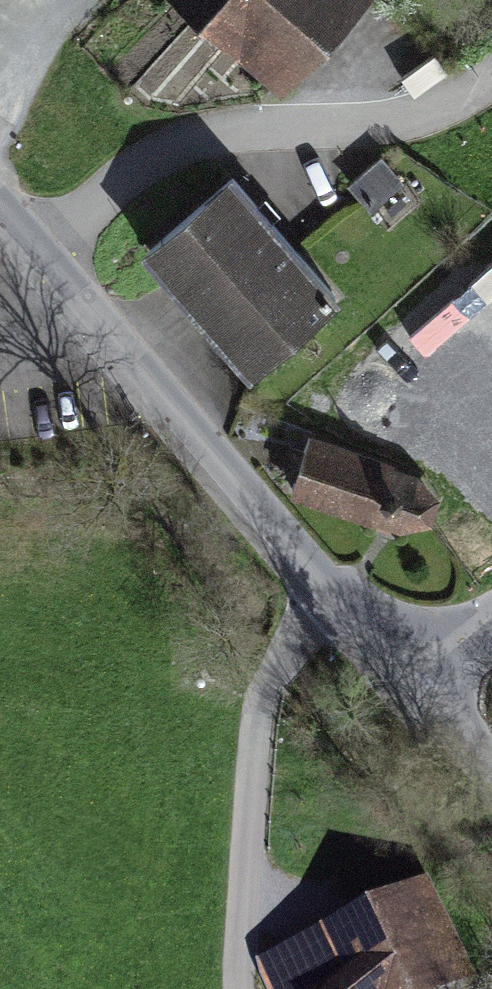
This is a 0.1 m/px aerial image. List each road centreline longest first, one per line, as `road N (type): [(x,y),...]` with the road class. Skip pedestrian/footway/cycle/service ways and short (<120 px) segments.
road 1 (residential): [(46,249),(351,600),(390,626),(452,644)]
road 2 (residential): [(46,249),(161,154),(244,128),(387,122),(488,80)]
road 3 (residential): [(452,644),(442,713),(491,781)]

